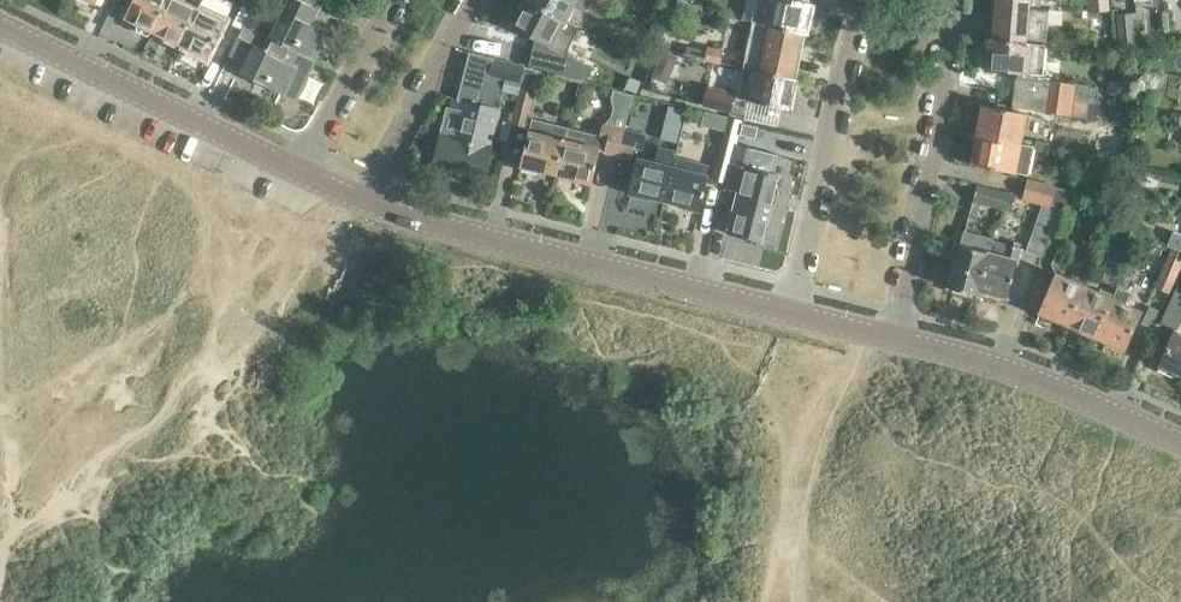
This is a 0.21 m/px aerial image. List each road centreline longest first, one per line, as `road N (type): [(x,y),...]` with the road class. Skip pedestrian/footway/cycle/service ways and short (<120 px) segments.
road 1 (tertiary): [(789,314),(369,205)]
road 2 (residential): [(897,340),(940,133),(954,0)]
road 3 (tertiary): [(297,173),(0,24)]
road 4 (residential): [(861,0),(831,103),(789,314)]
road 5 (tertiary): [(1180,441),(1012,371),(897,340)]
road 6 (residential): [(369,205),(476,0)]
road 7 (residential): [(391,0),(297,173)]

